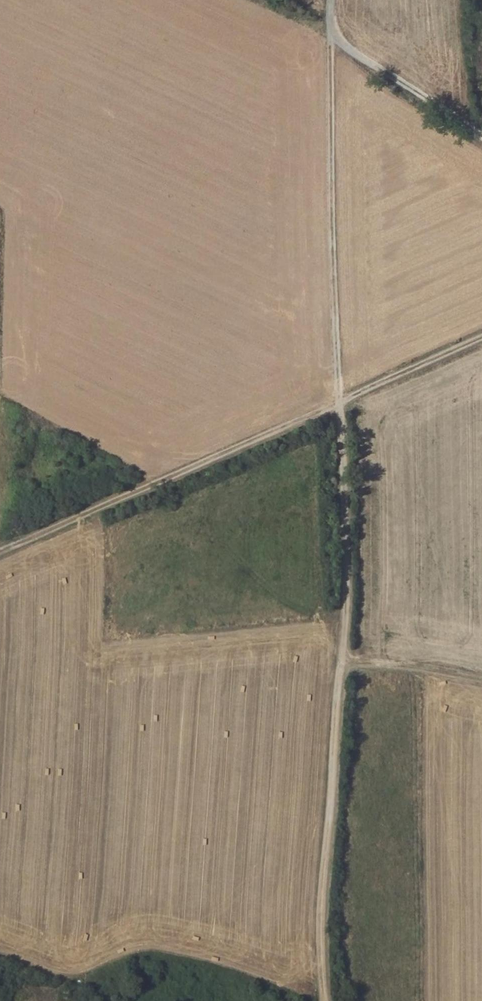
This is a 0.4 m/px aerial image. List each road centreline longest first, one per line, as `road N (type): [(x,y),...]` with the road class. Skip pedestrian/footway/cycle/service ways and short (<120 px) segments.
road 1 (track): [(330,33),(350,578),(323,925),(328,1000)]
road 2 (track): [(0,552),(481,341)]
road 3 (track): [(481,138),(330,33)]
road 4 (track): [(481,682),(345,657)]

